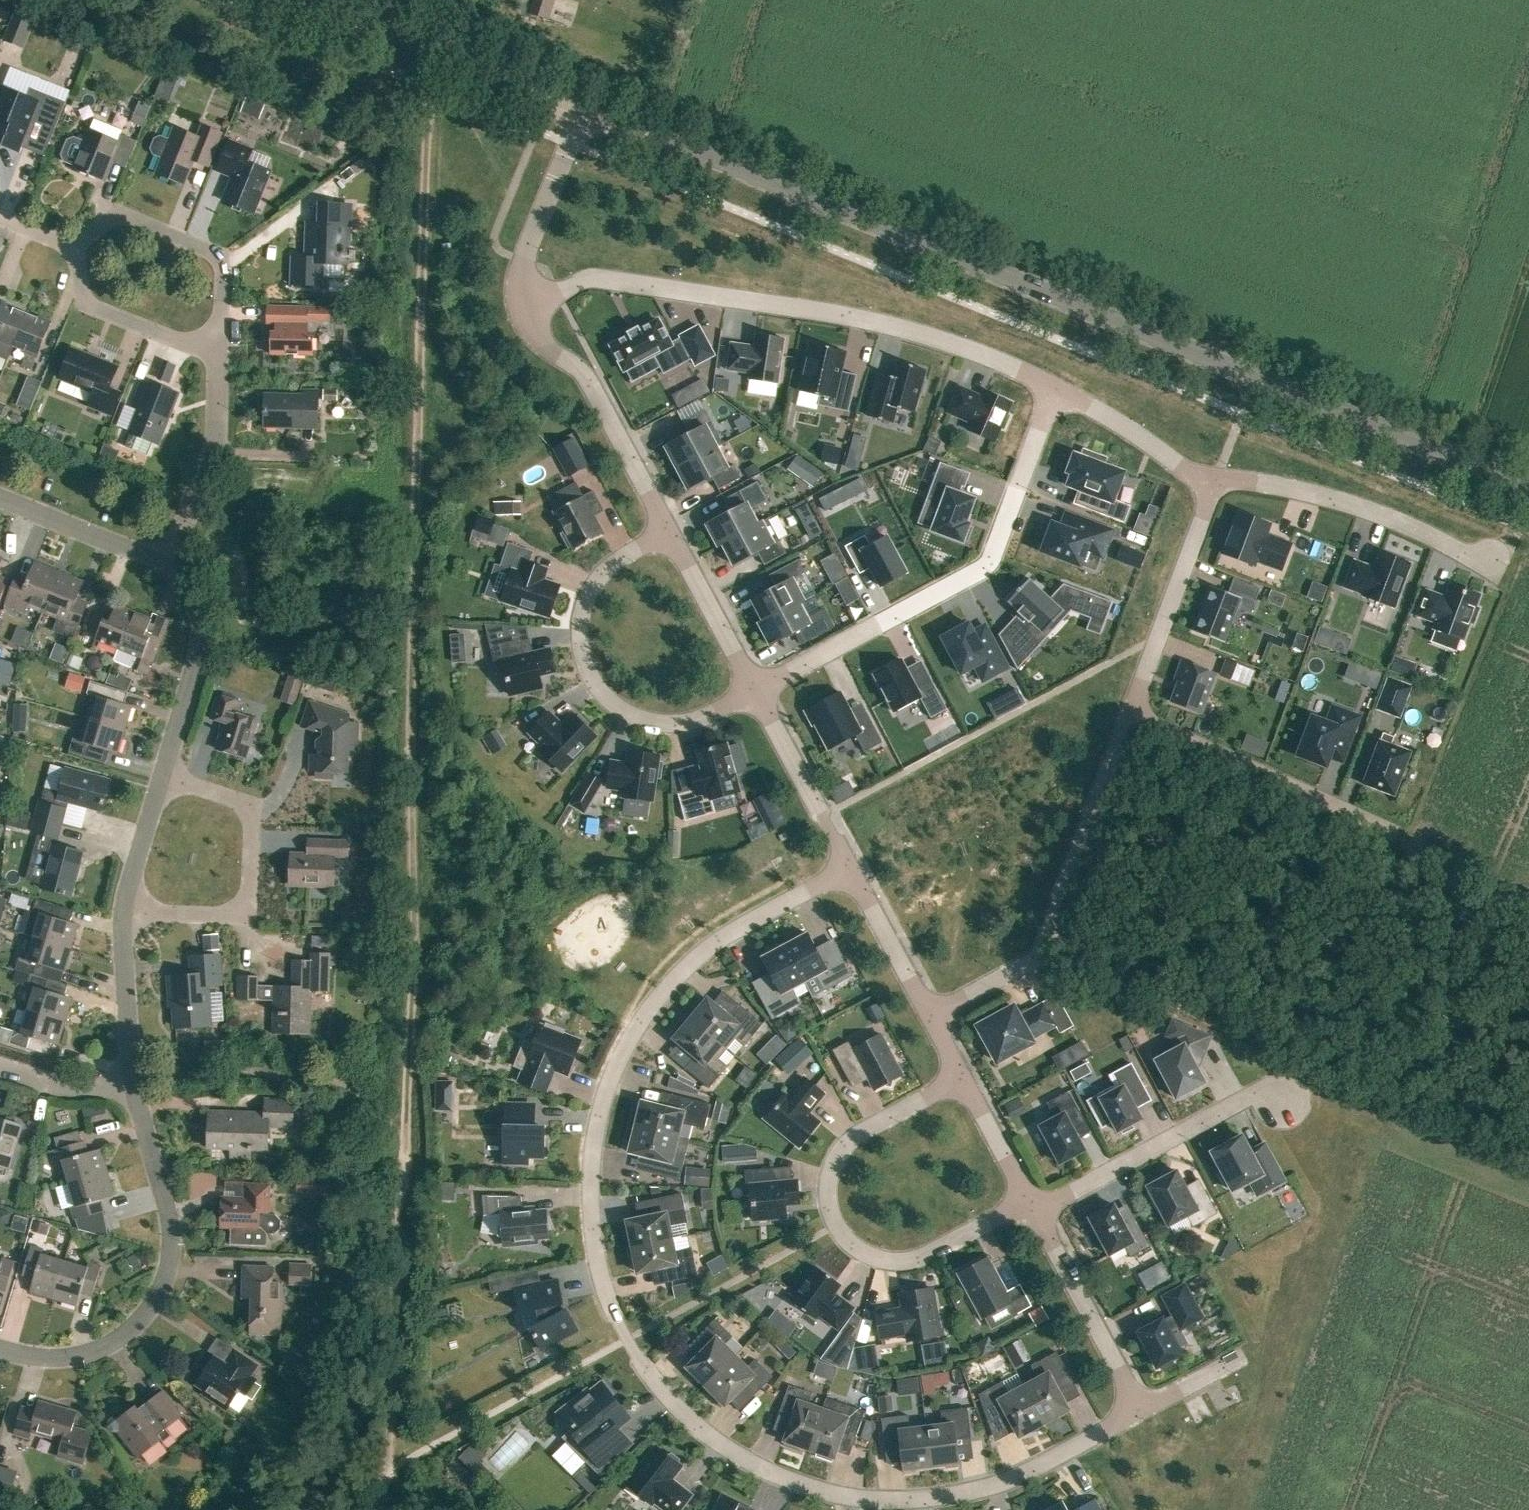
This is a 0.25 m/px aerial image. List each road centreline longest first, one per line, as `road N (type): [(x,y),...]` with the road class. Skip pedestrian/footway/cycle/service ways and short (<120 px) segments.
road 1 (track): [(437,46),(426,85),(411,783),(417,957),(378,1509)]
road 2 (residential): [(1140,1410),(996,1484),(936,1498),(851,1496),(773,1474),(708,1433),(662,1392),(625,1341),(596,1258),(591,1215),(597,1119),(622,1049),(659,993),(719,939),(848,868)]
road 3 (tertiary): [(1528,489),(584,109)]
road 4 (residential): [(523,317),(583,281),(607,281),(869,320),(1054,389)]
road 5 (residential): [(756,691),(989,564),(1054,389)]
road 6 (residential): [(960,1078),(842,1150),(828,1192),(837,1225),(863,1254),(907,1261),(1030,1206)]
road 7 (residential): [(0,1349),(65,1356),(108,1346),(162,1283),(171,1231),(132,1085)]
road 8 (residential): [(930,1015),(1038,958),(1127,718)]
road 9 (residential): [(670,533),(624,555),(593,584),(580,628),(590,674),(613,703),(664,723),(685,723),(756,691)]
road 10 (residential): [(126,908),(223,914),(247,887),(250,810),(164,777)]
road 11 (residential): [(1212,486),(1269,485),(1330,499),(1489,563)]
road 12 (residential): [(1127,718),(1394,833)]
road 13 (residential): [(1030,1206),(1251,1096),(1282,1104)]
road 14 (residential): [(523,317),(590,387),(670,533)]
road 15 (residential): [(218,350),(224,273),(206,250),(119,216),(75,248)]
road 16 (residential): [(1127,718),(1212,486)]
road 17 (residential): [(164,777),(200,644),(200,617),(189,588),(161,565)]
road 18 (residential): [(1030,1206),(1140,1410)]
road 19 (residential): [(161,565),(174,550),(215,443),(218,350)]
road 20 (residential): [(584,109),(520,271),(523,317)]
road 21 (residential): [(756,691),(848,868)]
road 22 (residential): [(218,350),(193,348),(97,308),(82,293),(75,248)]
road 23 (residential): [(1054,389),(1212,486)]
road 24 (residential): [(670,533),(756,691)]
road 25 (residential): [(132,1085),(126,908)]
road 26 (residential): [(161,565),(0,497)]
road 27 (residential): [(848,868),(930,1015)]
road 28 (tertiary): [(584,109),(437,46)]
road 29 (residential): [(960,1078),(1030,1206)]
road 30 (residential): [(126,908),(164,777)]
road 31 (residential): [(132,1085),(86,1089),(0,1069)]

